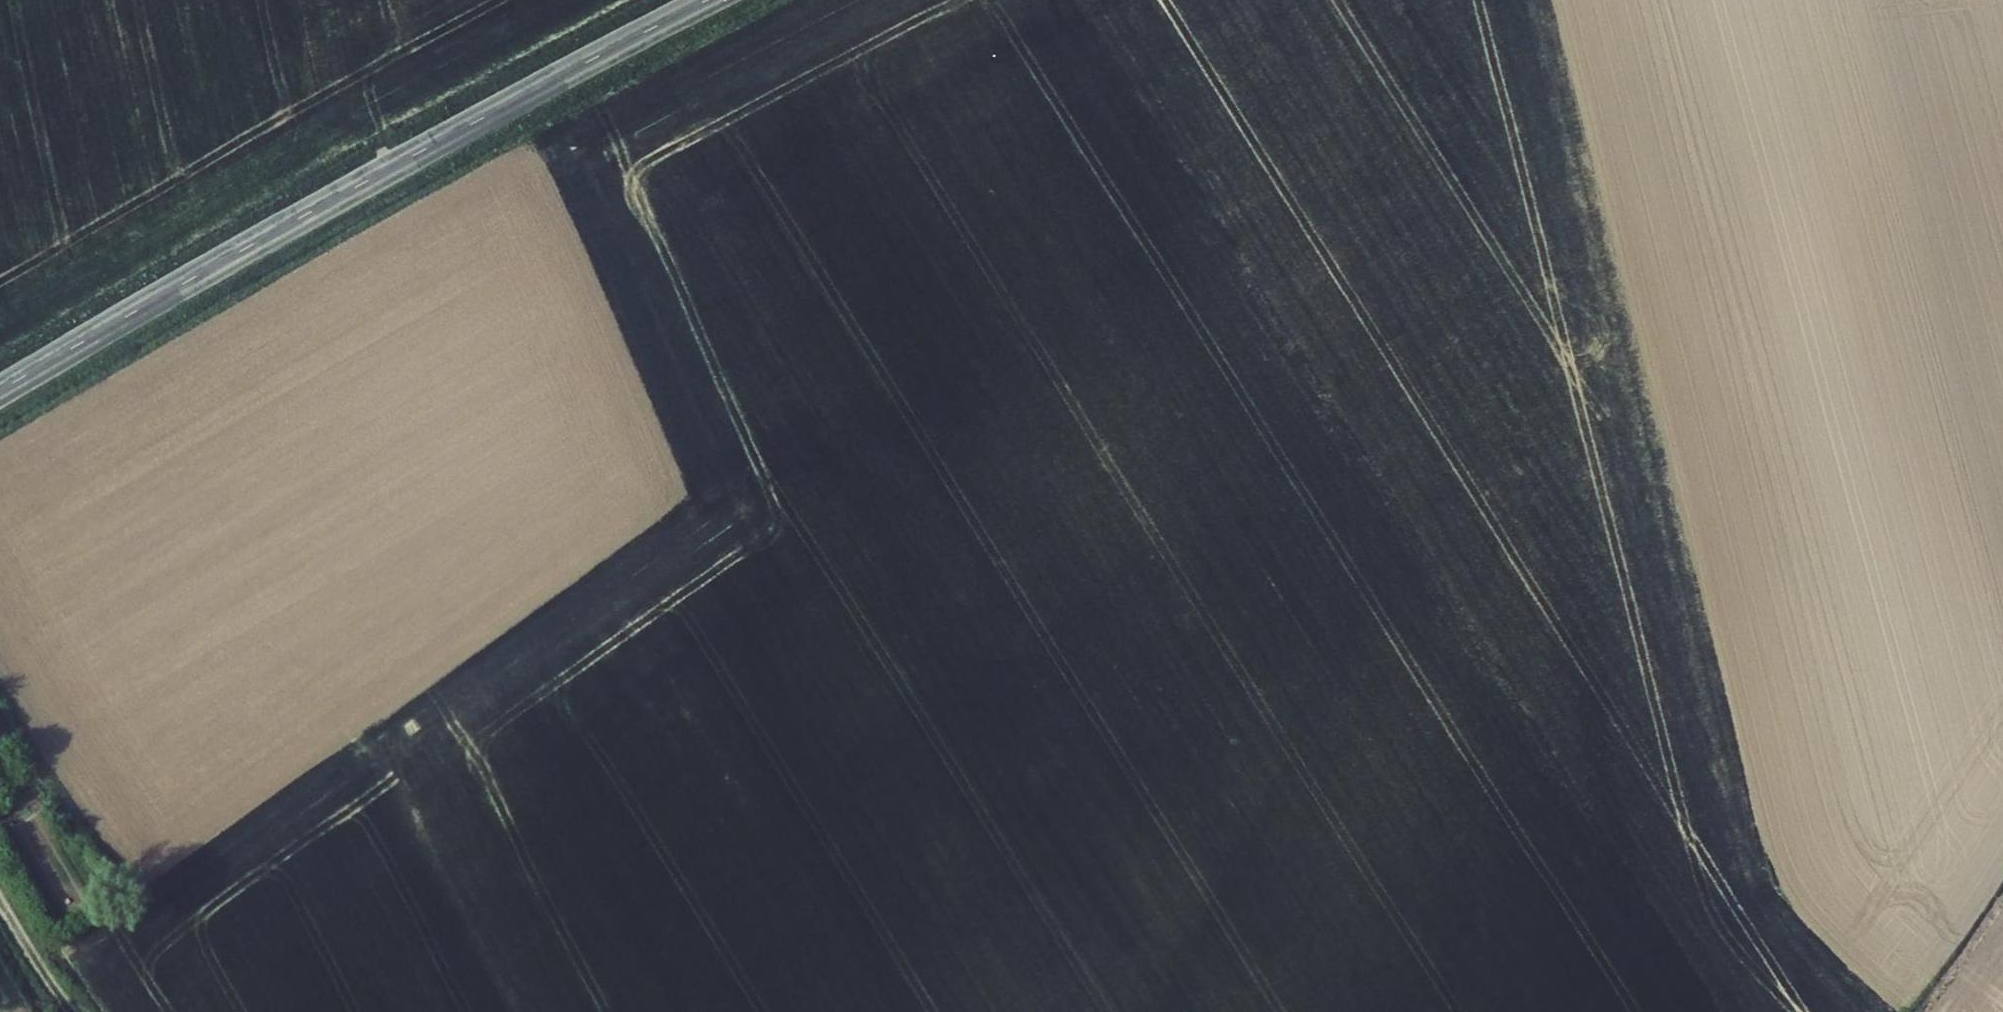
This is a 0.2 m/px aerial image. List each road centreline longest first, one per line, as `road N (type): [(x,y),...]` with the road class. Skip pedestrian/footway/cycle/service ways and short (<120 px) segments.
road 1 (secondary): [(0,391),(416,154),(708,0)]

